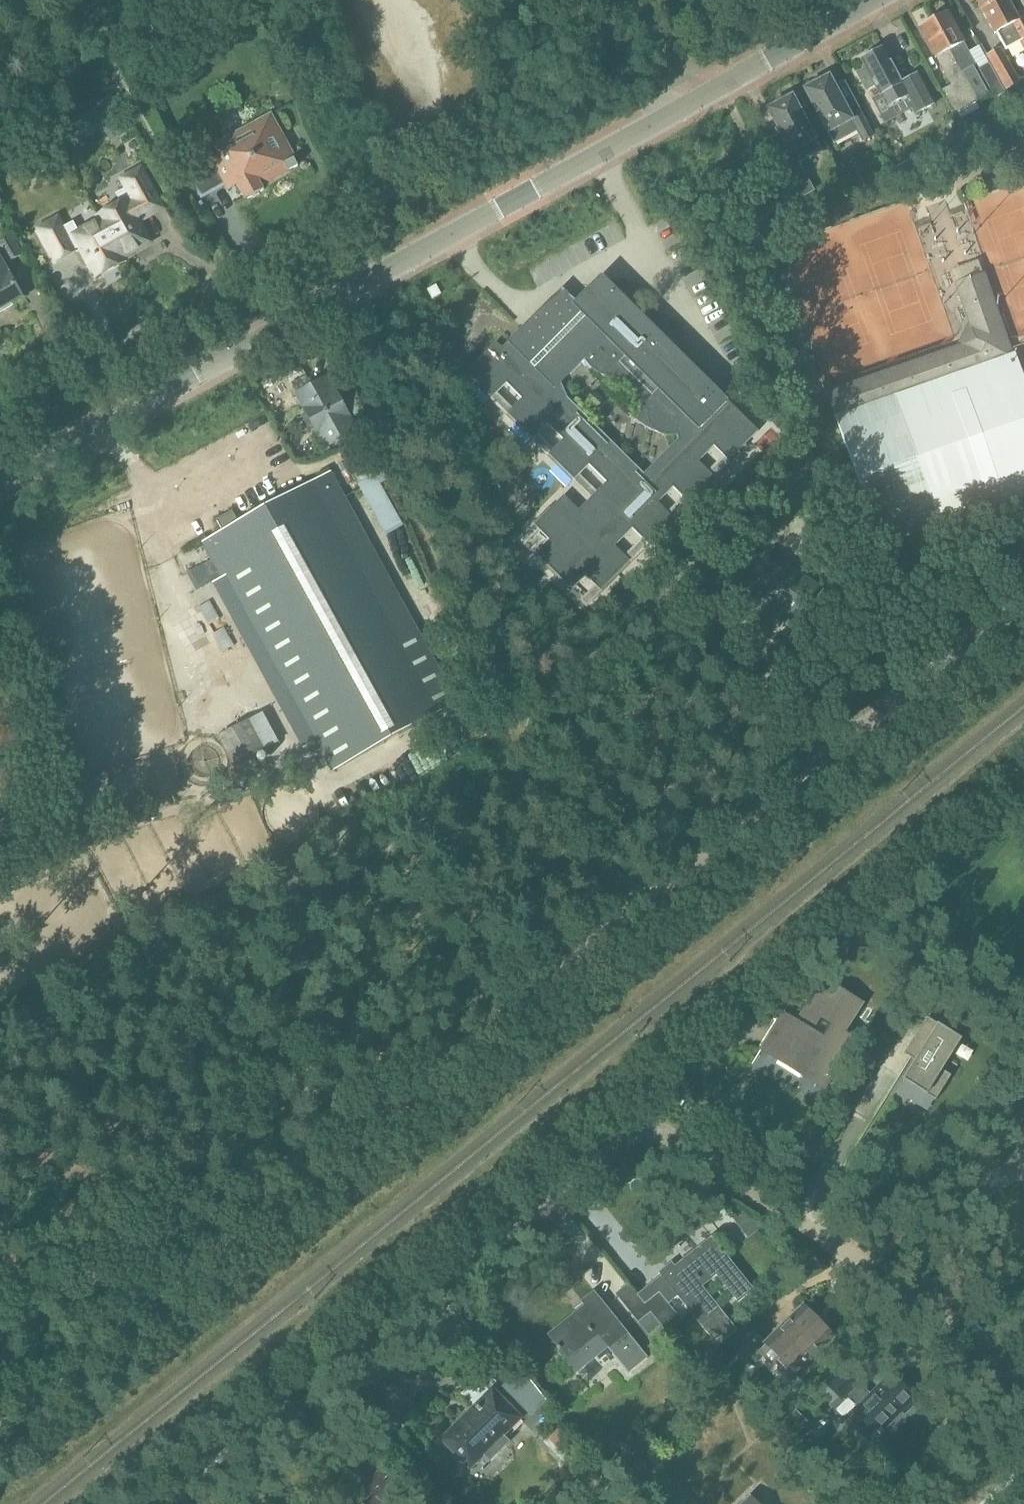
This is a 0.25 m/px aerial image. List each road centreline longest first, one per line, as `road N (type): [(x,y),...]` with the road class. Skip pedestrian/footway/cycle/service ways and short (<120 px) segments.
road 1 (track): [(0,1429),(1023,601)]
road 2 (residential): [(170,1503),(610,1148),(639,1134),(658,1132),(696,1150),(963,1328),(1023,1383)]
road 3 (residential): [(0,482),(875,0)]
road 4 (track): [(638,912),(624,880),(514,730),(454,611),(330,300)]

